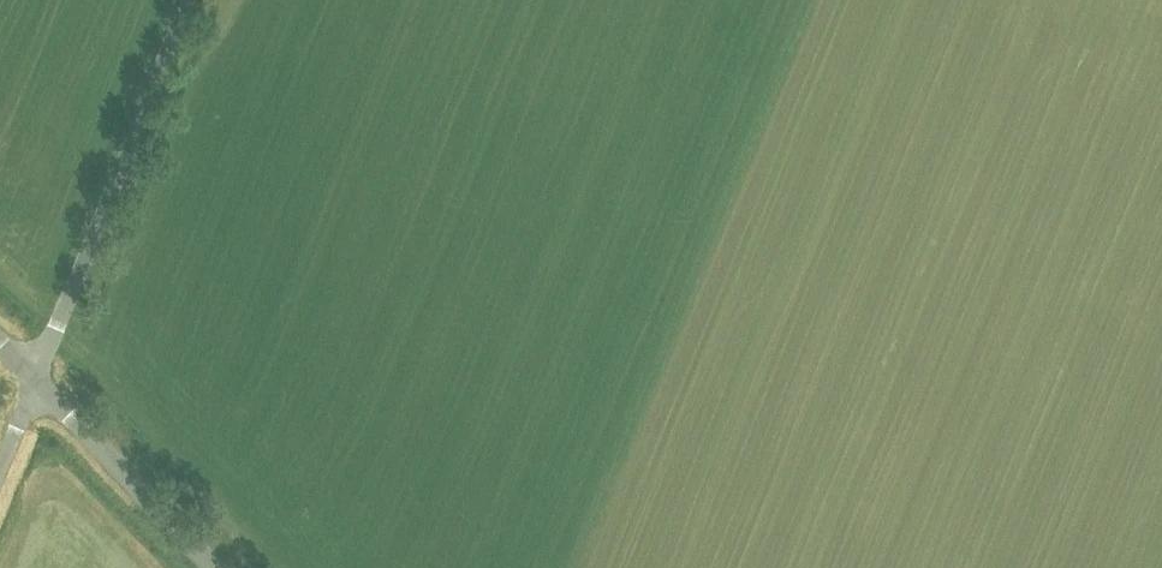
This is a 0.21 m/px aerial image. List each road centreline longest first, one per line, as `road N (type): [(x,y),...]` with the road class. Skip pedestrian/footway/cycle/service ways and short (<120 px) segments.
road 1 (unclassified): [(35,379),(186,0)]
road 2 (unclassified): [(35,379),(213,567)]

